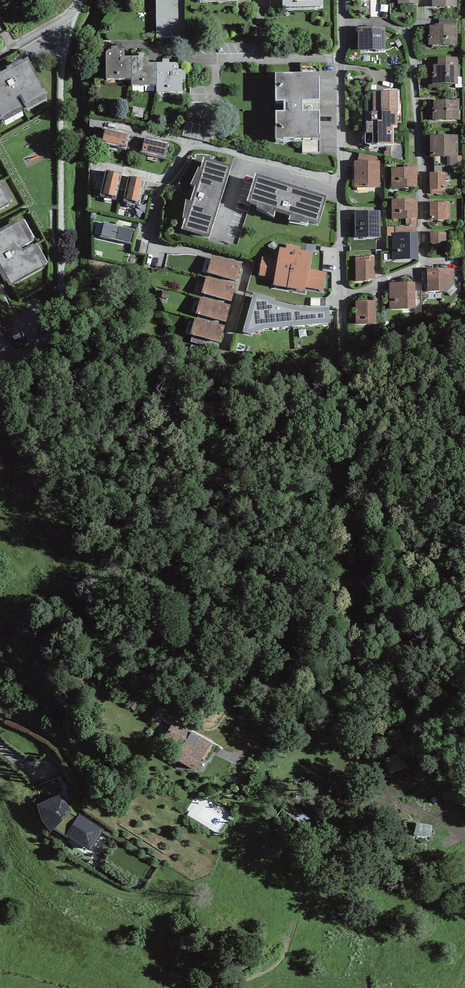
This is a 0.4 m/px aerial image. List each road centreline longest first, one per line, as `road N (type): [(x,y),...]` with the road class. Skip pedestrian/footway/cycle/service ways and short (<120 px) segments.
road 1 (residential): [(341,0),(344,344),(318,419),(331,514)]
road 2 (track): [(0,357),(25,353),(61,317),(62,88),(74,9)]

